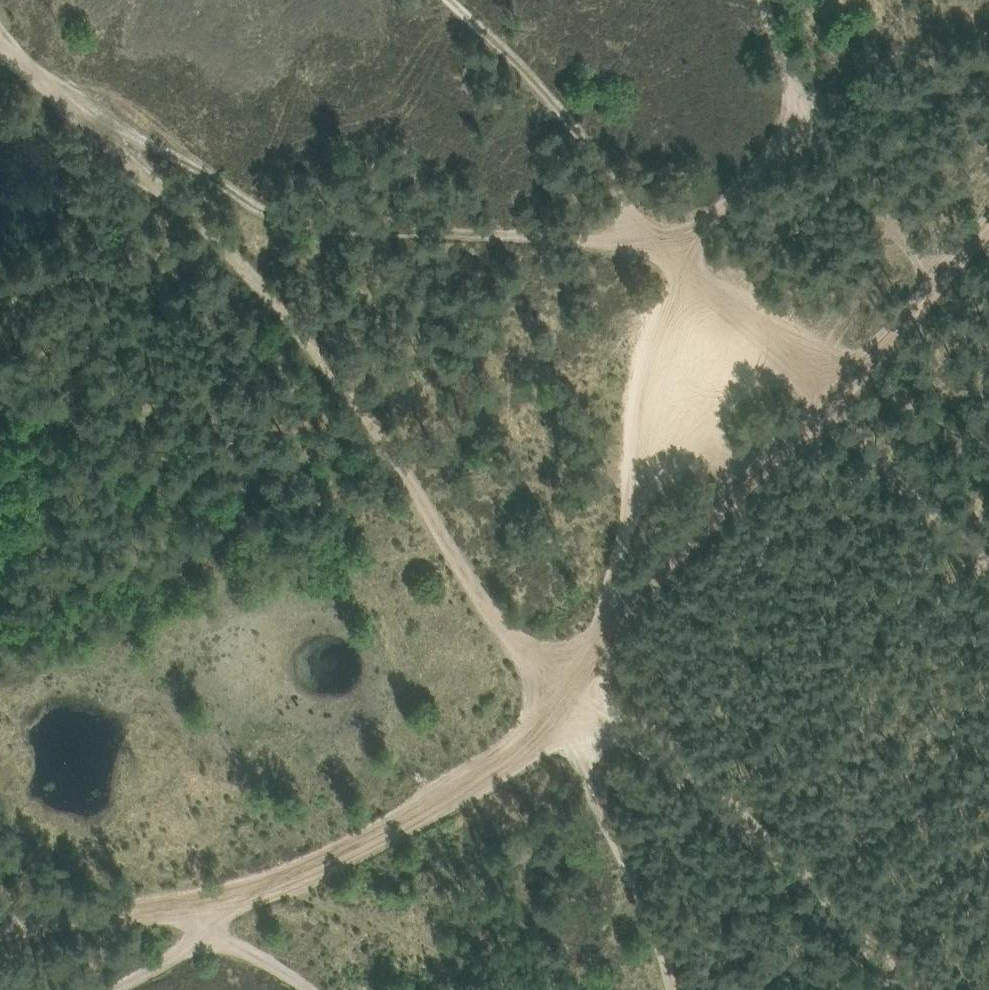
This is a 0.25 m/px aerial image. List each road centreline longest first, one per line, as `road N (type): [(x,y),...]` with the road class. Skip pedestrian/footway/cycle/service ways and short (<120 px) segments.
road 1 (track): [(0,52),(303,322),(521,655),(575,695),(884,989)]
road 2 (track): [(0,938),(192,905),(376,840),(496,775),(575,695),(615,575),(685,265)]
road 3 (track): [(64,110),(215,178),(297,235),(599,233),(685,265)]
road 4 (track): [(575,695),(988,222)]
road 5 (track): [(685,265),(606,165),(450,0)]
road 6 (track): [(308,989),(215,937),(192,905)]

